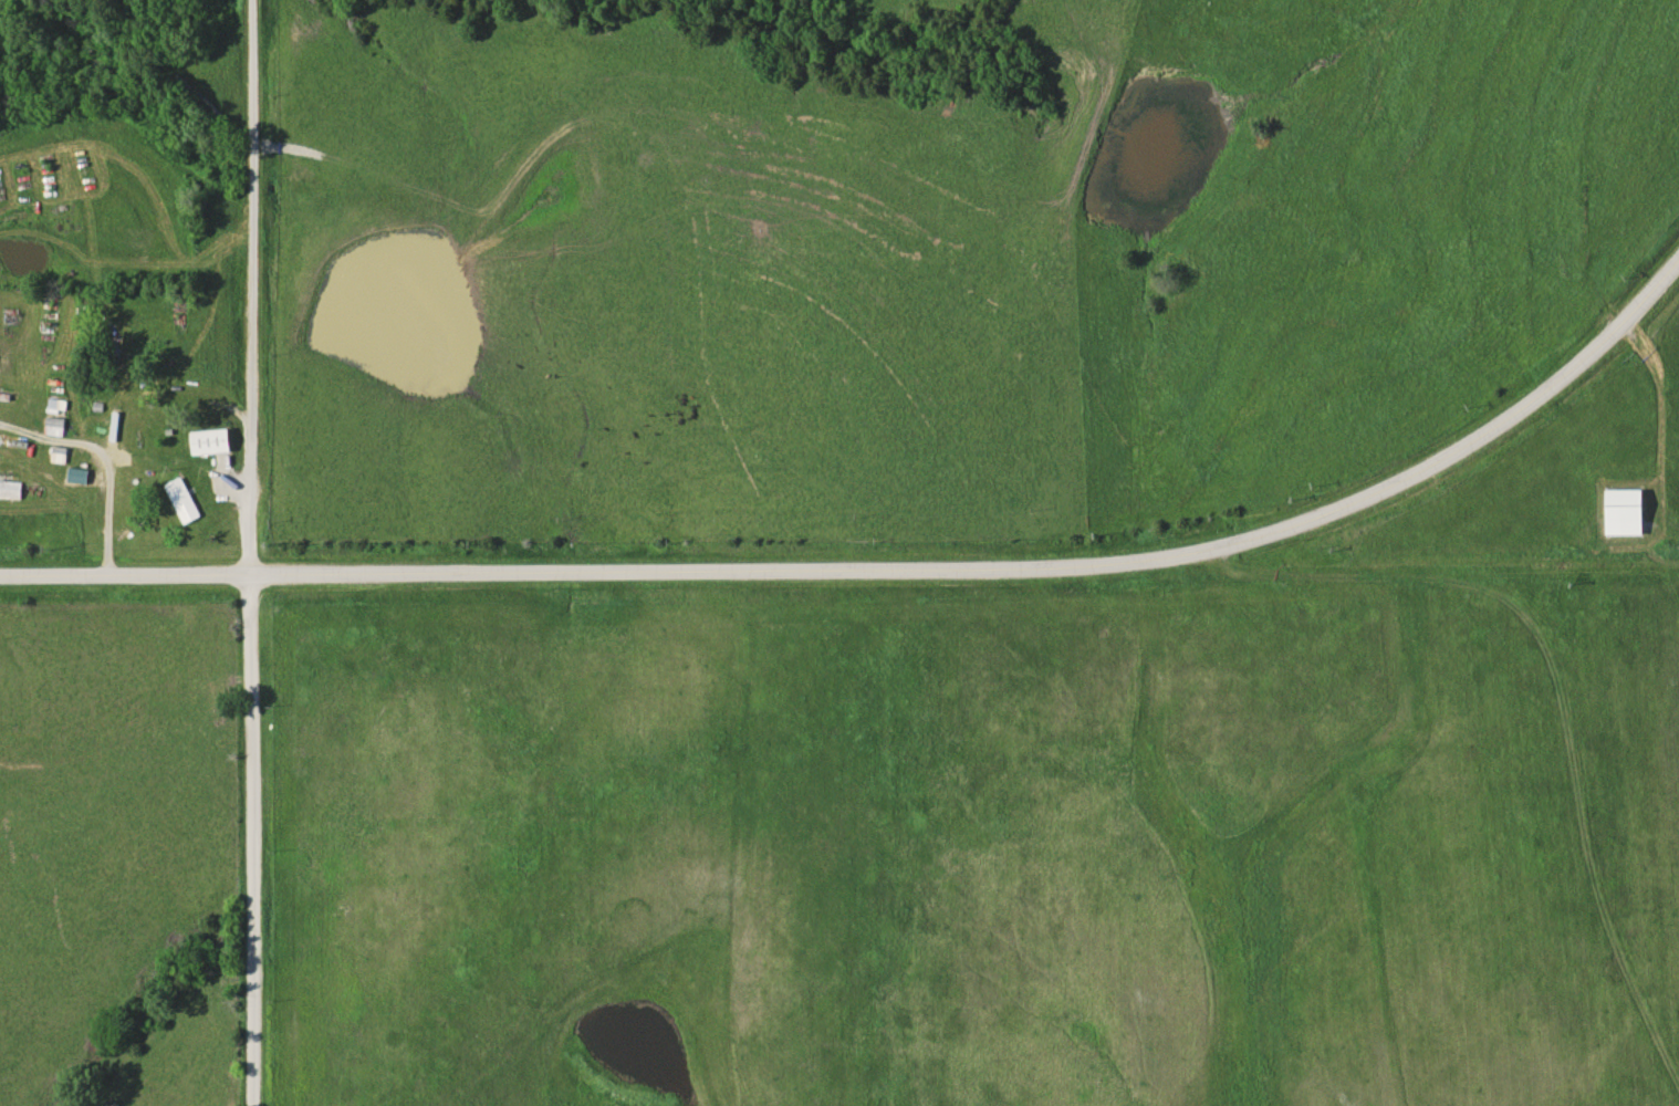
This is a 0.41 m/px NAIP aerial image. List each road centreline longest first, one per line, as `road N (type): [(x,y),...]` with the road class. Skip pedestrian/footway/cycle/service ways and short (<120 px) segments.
road 1 (tertiary): [(0,576),(978,570),(1238,543),(1390,484),(1485,430),(1615,327),(1678,251)]
road 2 (residential): [(249,574),(253,0)]
road 3 (residential): [(254,1105),(249,574)]

